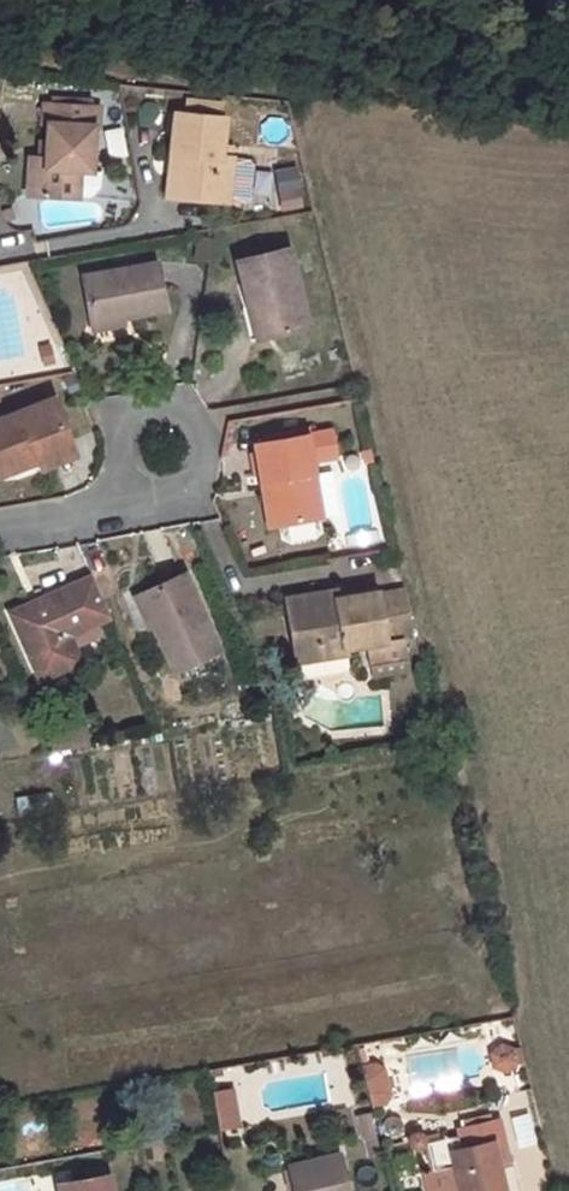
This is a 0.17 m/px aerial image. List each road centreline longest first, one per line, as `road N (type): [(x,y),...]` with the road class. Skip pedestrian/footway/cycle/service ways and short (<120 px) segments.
road 1 (residential): [(135,494),(190,470),(193,442),(181,416),(150,405),(131,419),(123,445)]
road 2 (residential): [(0,517),(135,494)]

